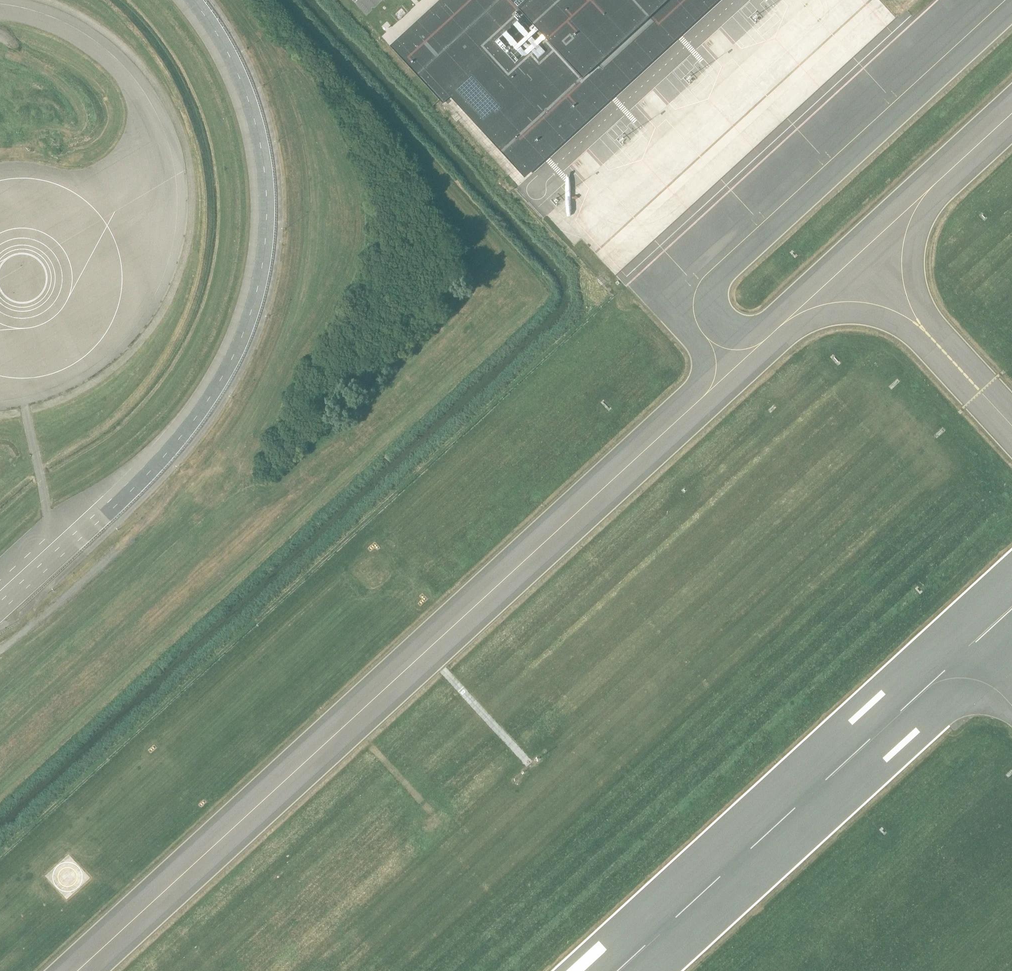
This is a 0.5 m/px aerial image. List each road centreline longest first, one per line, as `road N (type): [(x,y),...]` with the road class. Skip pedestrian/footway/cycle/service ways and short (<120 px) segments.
road 1 (track): [(0,58),(52,73),(88,113),(81,136),(42,131)]

